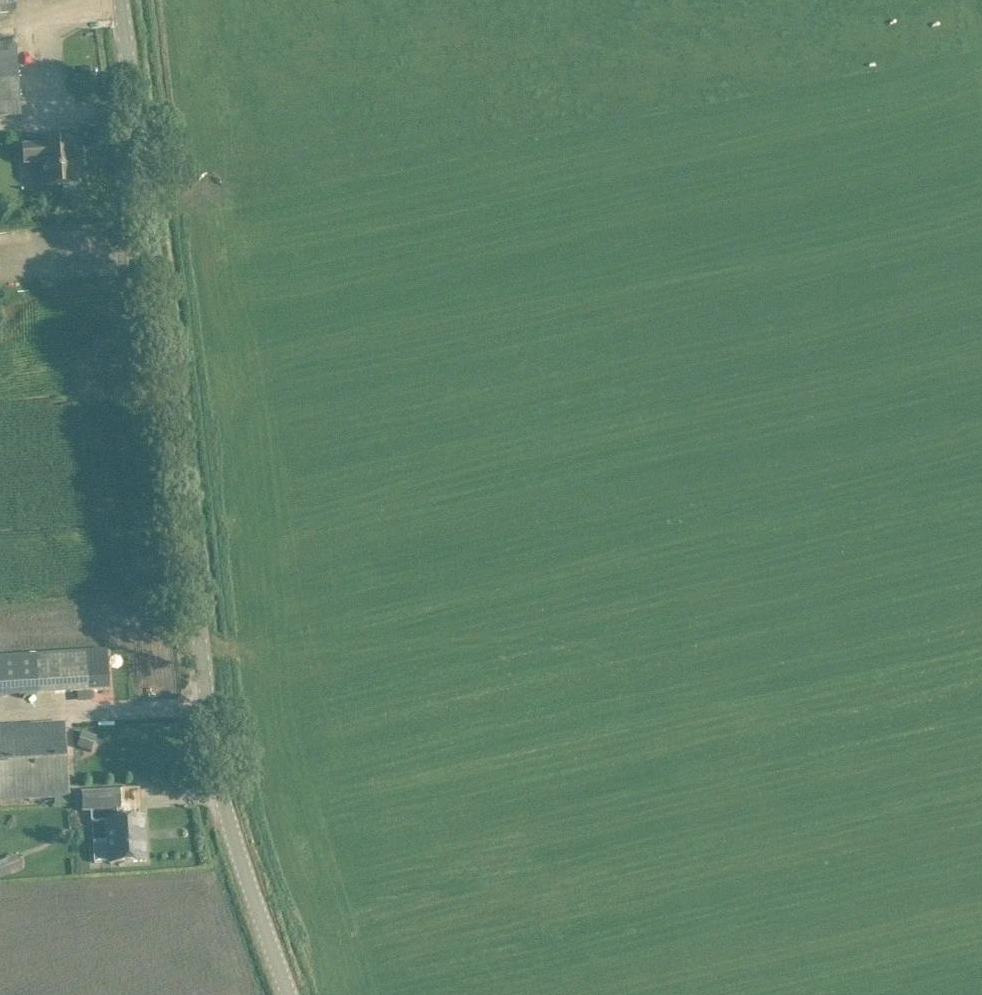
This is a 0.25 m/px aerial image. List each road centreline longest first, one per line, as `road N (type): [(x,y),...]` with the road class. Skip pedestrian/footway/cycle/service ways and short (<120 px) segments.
road 1 (unclassified): [(303,994),(217,733),(126,0)]

